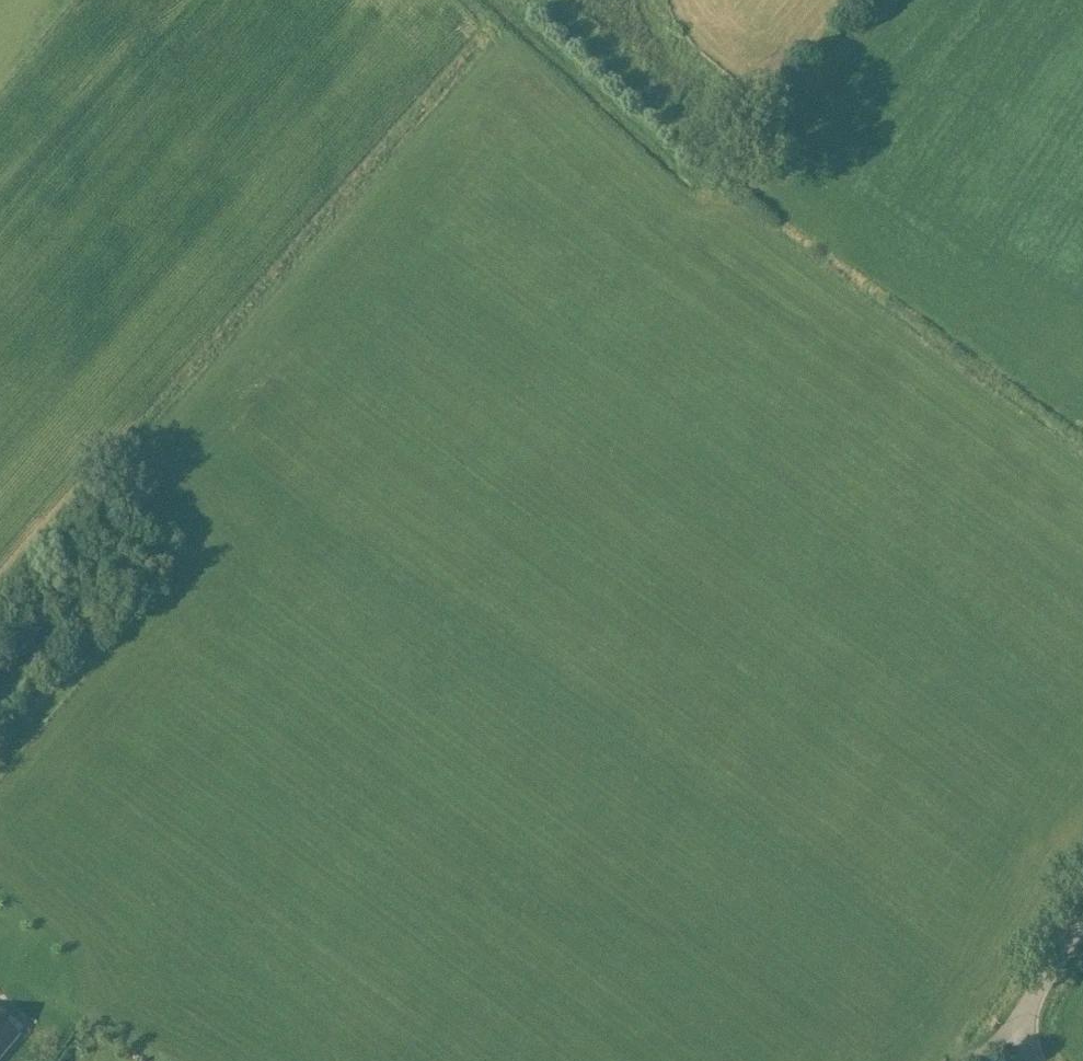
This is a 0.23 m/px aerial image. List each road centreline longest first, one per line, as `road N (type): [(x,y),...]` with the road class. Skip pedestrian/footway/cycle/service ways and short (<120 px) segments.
road 1 (unclassified): [(1005,1034),(1082,924)]

